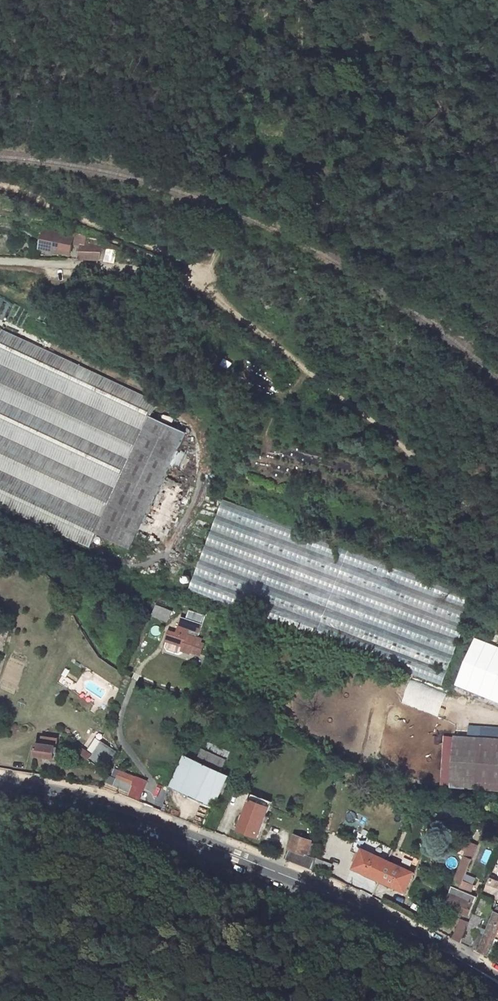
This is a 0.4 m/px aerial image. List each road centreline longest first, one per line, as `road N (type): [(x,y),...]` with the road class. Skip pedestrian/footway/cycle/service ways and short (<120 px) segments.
road 1 (tertiary): [(0,784),(99,802),(304,882),(497,982)]
road 2 (unclassified): [(0,259),(195,274)]

